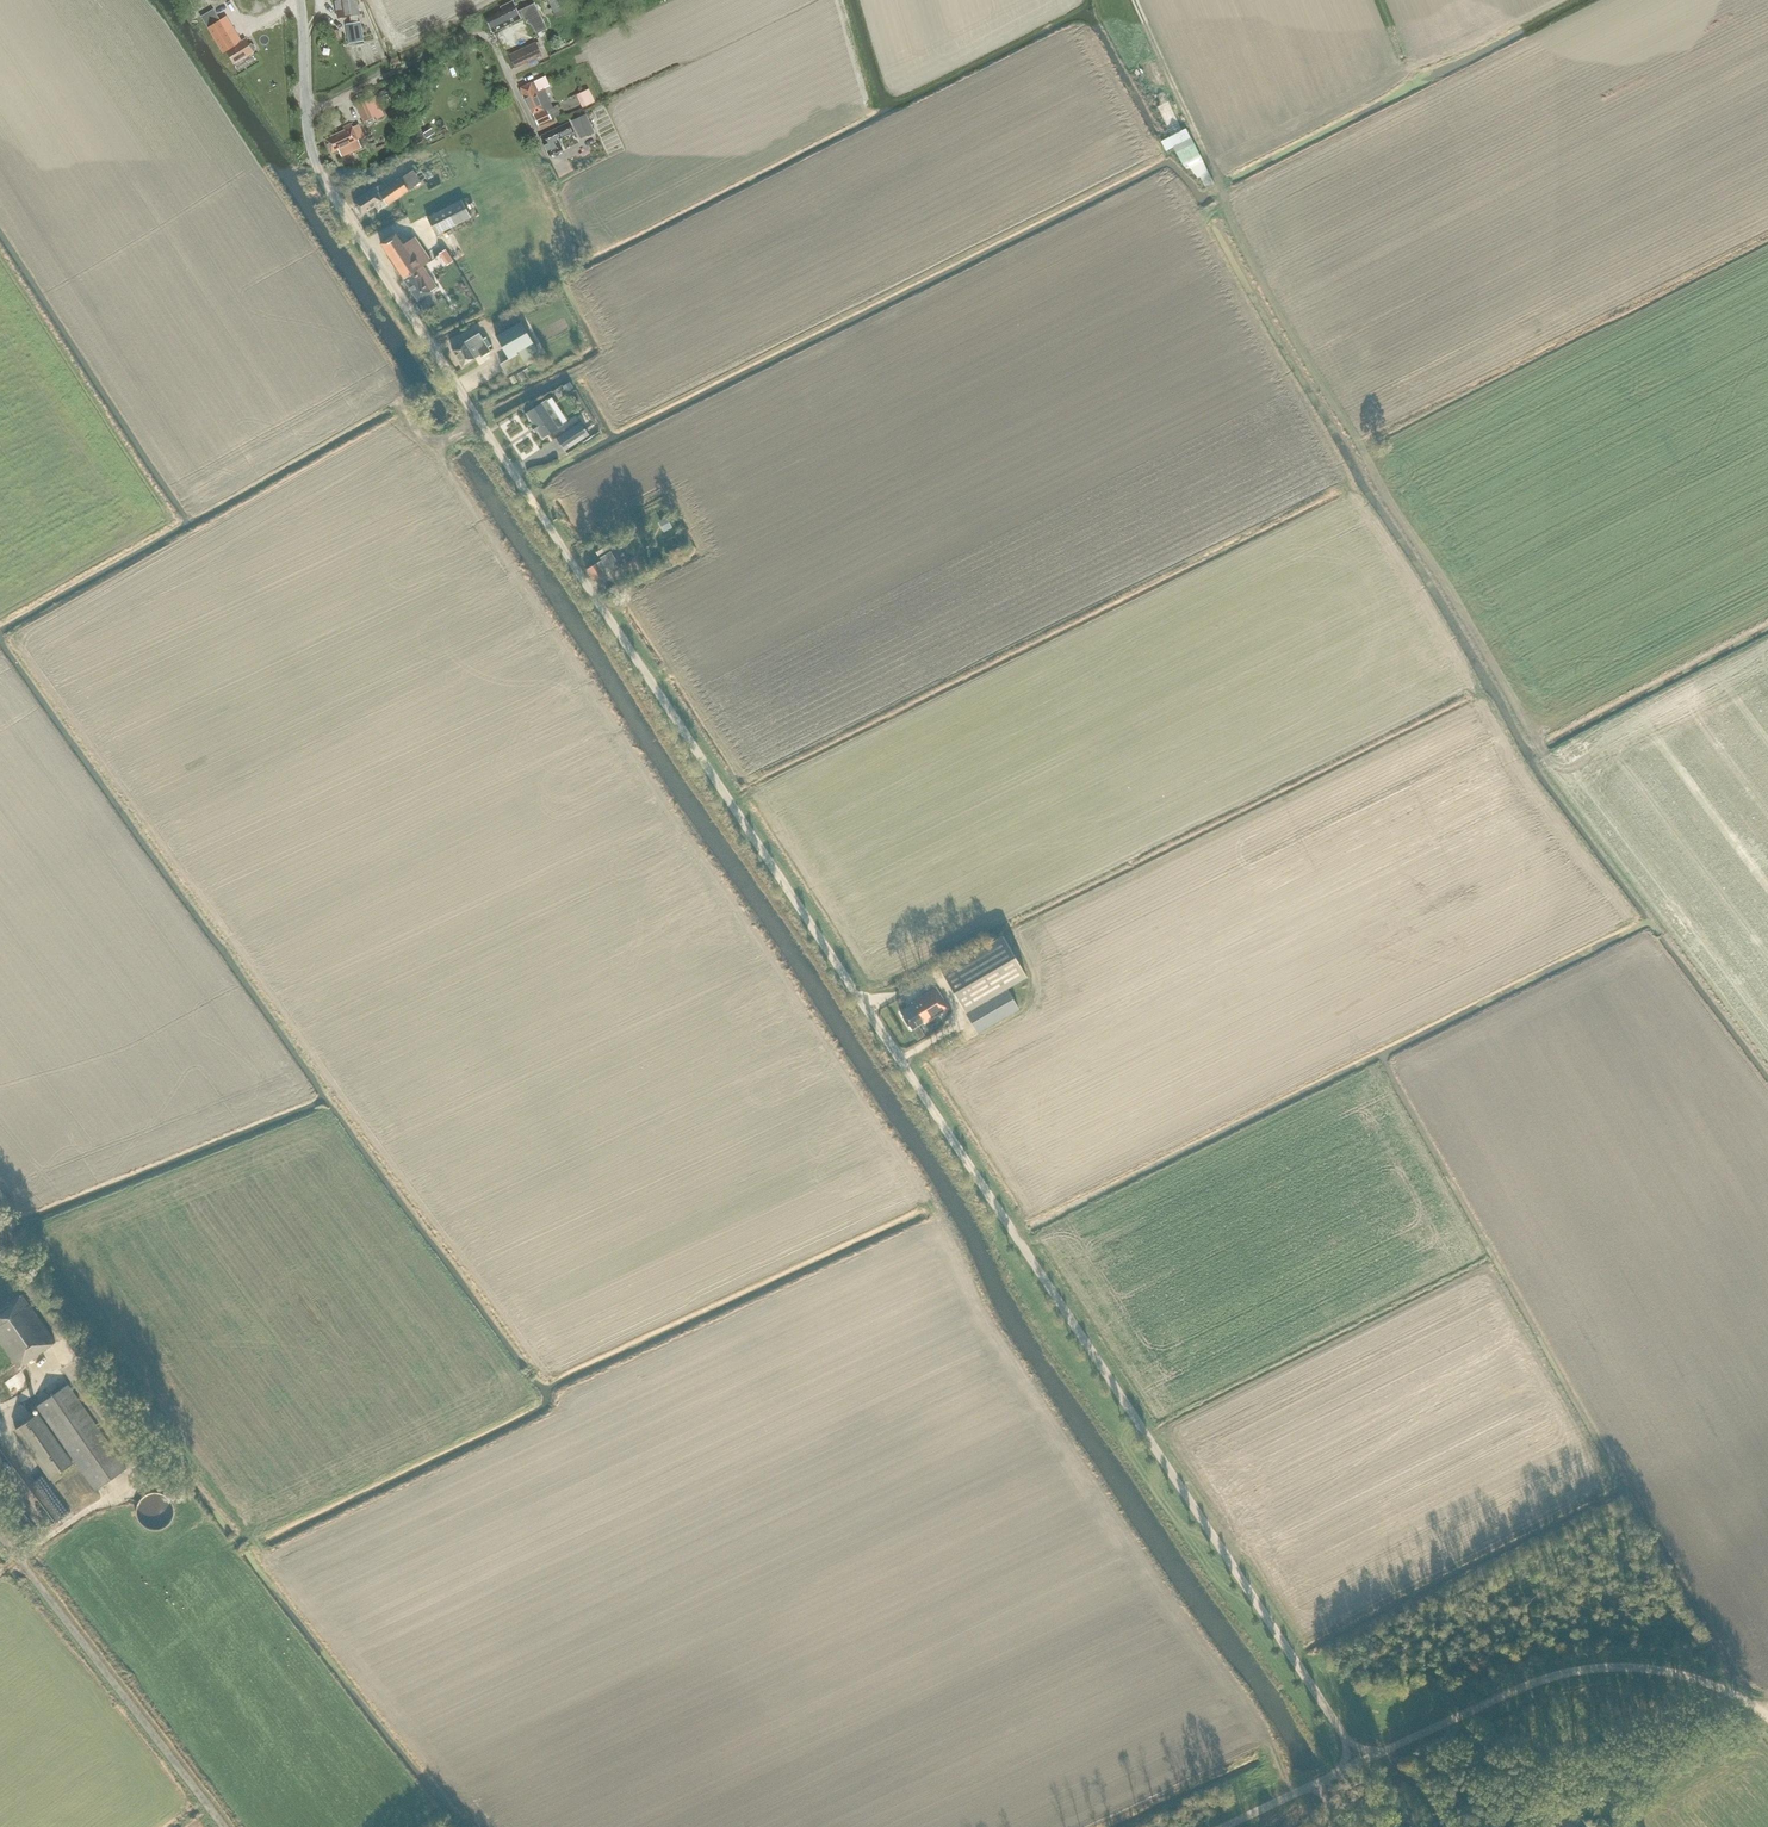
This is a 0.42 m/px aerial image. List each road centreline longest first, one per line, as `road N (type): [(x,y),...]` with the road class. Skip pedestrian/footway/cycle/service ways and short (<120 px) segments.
road 1 (unclassified): [(1359,1761),(357,234),(317,165),(306,109)]
road 2 (track): [(1135,0),(1251,258),(1357,444)]
road 3 (unclassified): [(1359,1761),(1536,1681),(1605,1667),(1688,1676),(1767,1717)]
road 4 (unclassified): [(225,1826),(0,1532)]
road 5 (residential): [(536,134),(493,42),(481,35),(306,109)]
road 6 (unclassified): [(1222,1826),(1359,1761)]

